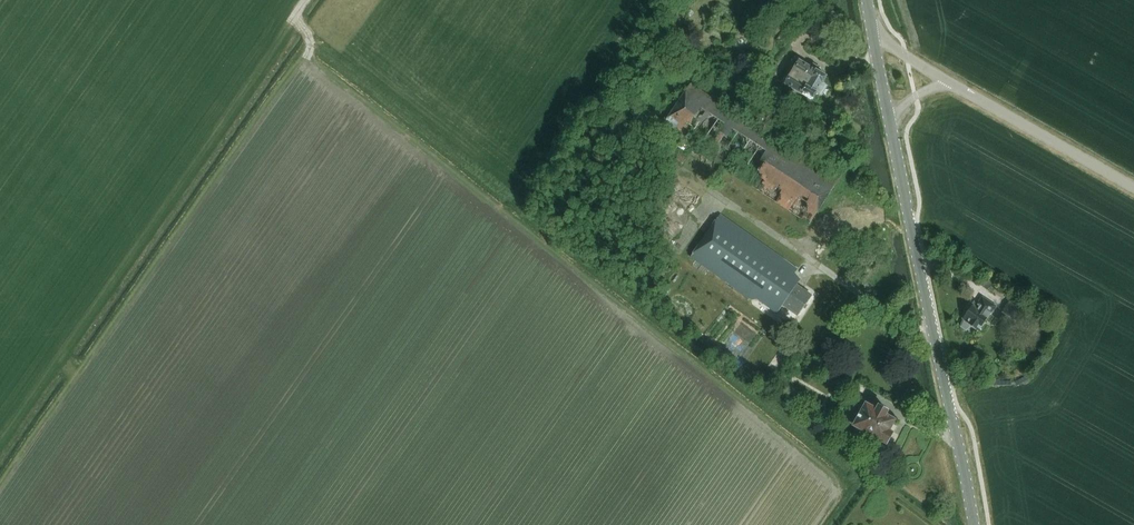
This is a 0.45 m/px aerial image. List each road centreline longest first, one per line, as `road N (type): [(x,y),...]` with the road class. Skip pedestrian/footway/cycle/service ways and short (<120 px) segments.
road 1 (track): [(307,0),(21,408)]
road 2 (tertiary): [(976,524),(890,119)]
road 3 (tertiary): [(1133,187),(950,82)]

